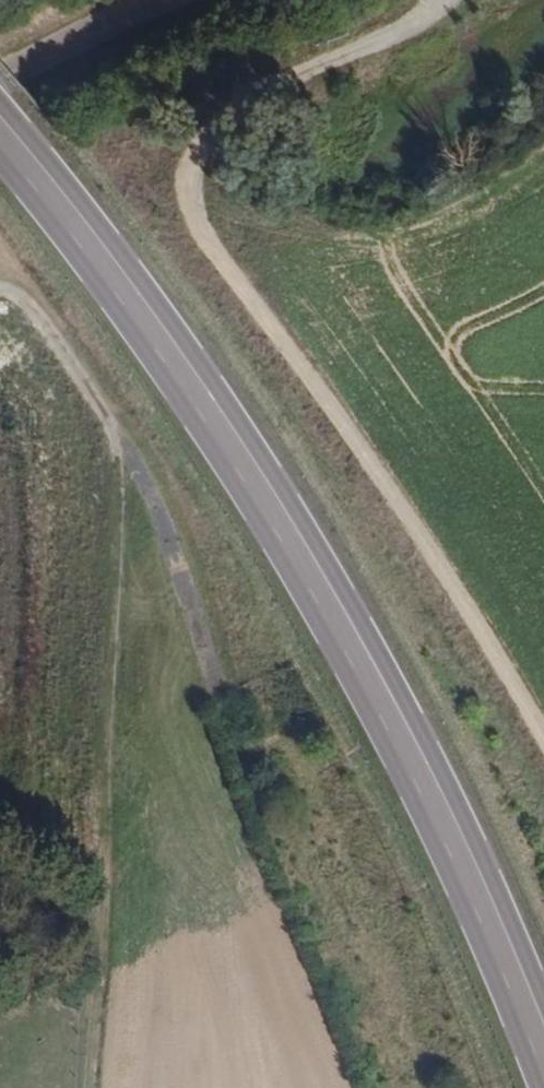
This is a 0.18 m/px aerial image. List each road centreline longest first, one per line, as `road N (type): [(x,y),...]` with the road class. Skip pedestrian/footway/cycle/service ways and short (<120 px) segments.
road 1 (primary): [(543,1043),(425,773),(307,559),(203,395),(0,132)]
road 2 (track): [(543,739),(429,546),(201,234),(186,187),(197,152),(258,97),(398,34),(439,0)]
road 3 (track): [(89,1087),(107,408)]
road 4 (unclassified): [(0,80),(162,0)]
road 5 (track): [(0,295),(17,299),(67,344),(107,408)]

